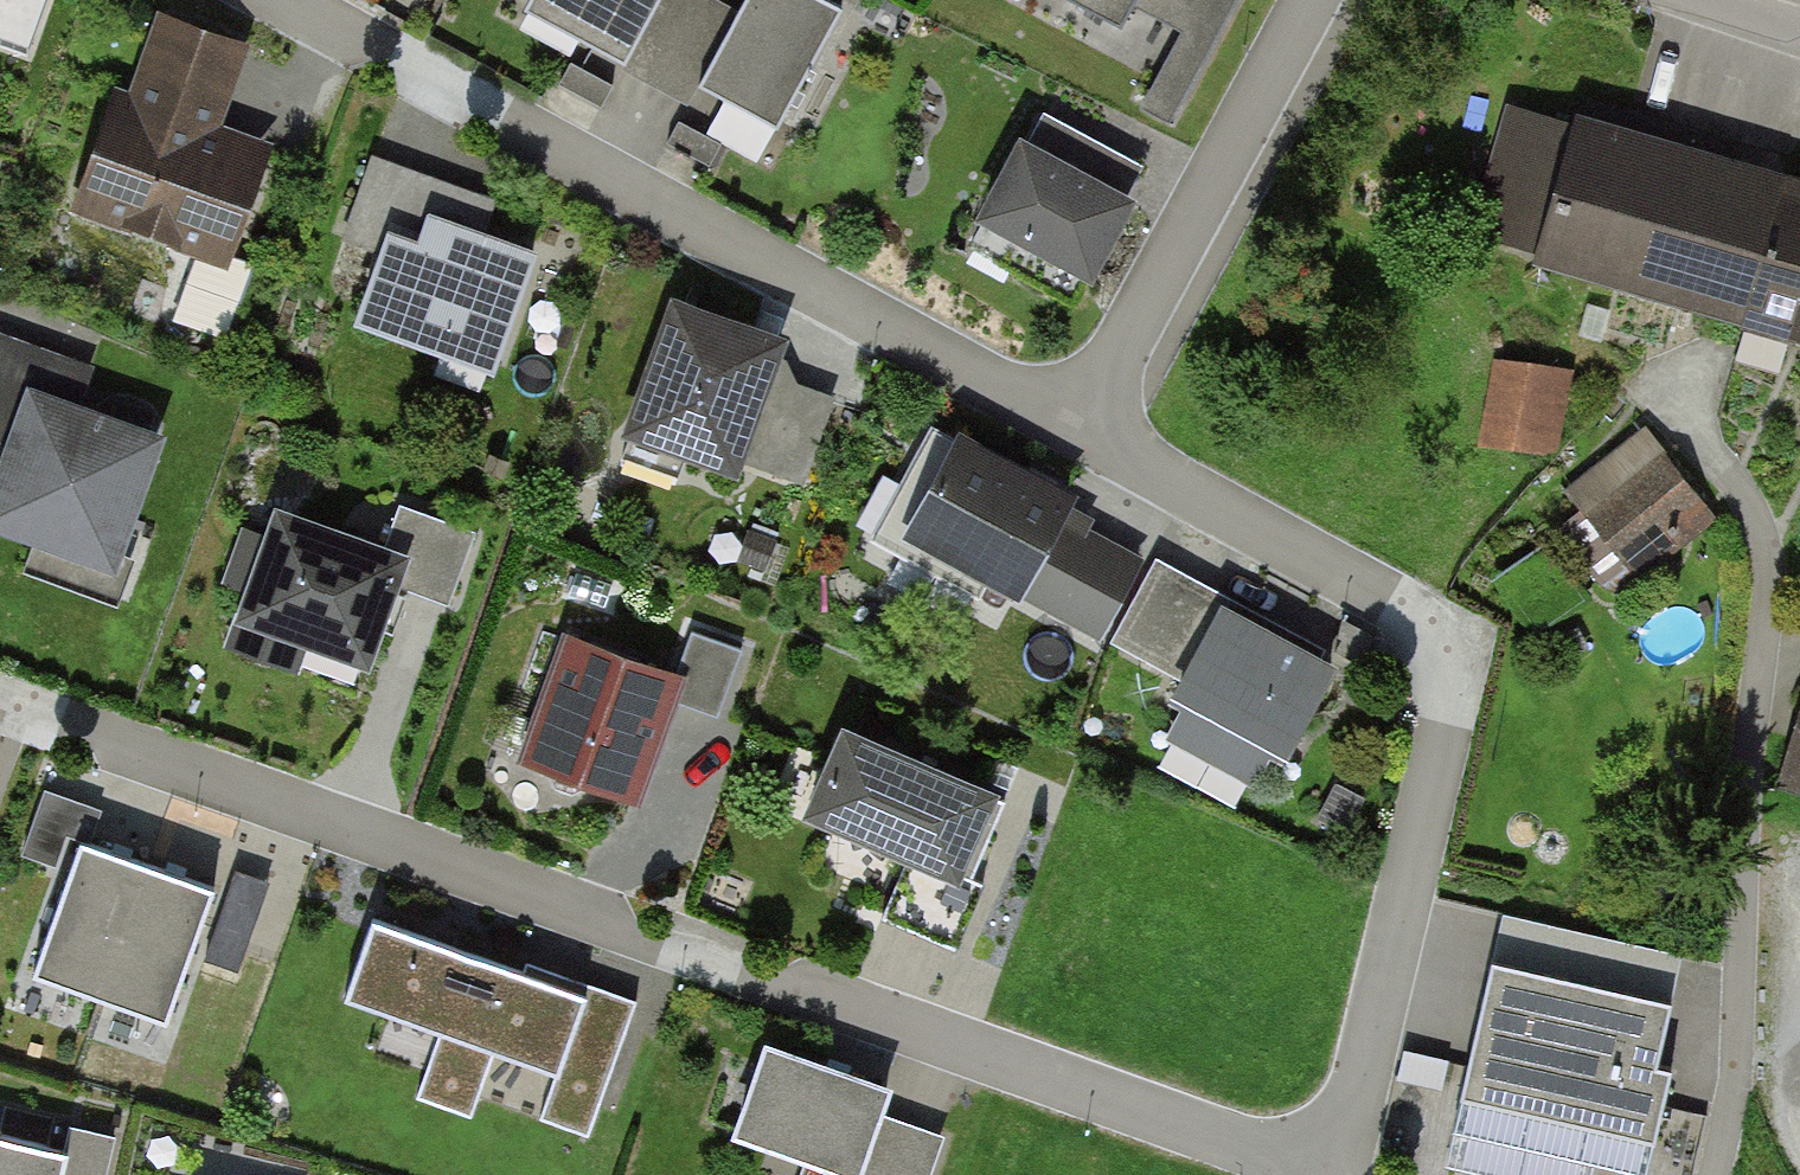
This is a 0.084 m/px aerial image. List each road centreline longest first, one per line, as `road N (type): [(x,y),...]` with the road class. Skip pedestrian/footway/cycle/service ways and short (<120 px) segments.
road 1 (residential): [(0,701),(1320,1174)]
road 2 (residential): [(1076,426),(1460,643),(1336,1174)]
road 3 (residential): [(284,0),(1076,426)]
road 4 (residential): [(1308,0),(1076,426)]

